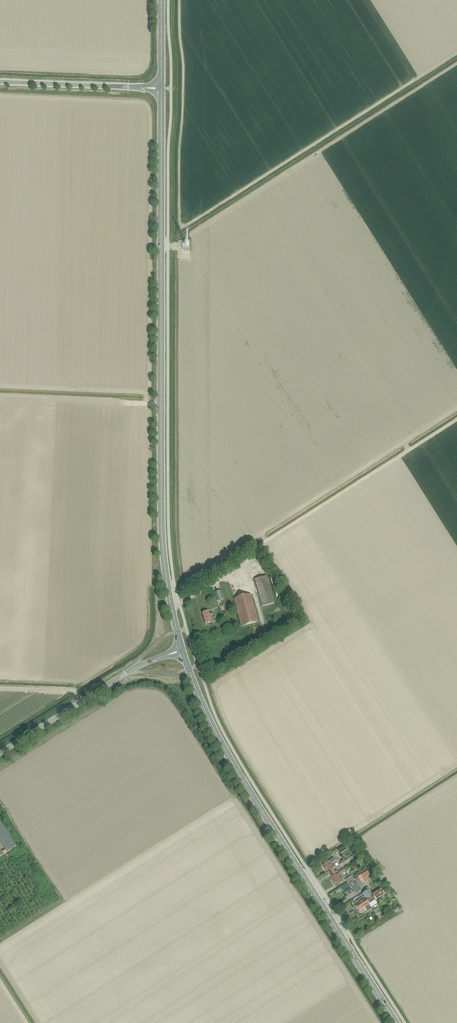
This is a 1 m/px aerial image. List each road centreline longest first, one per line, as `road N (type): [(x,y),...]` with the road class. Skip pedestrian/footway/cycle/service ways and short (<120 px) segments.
road 1 (secondary): [(396,1022),(227,754),(183,653)]
road 2 (secondary): [(168,589),(161,246)]
road 3 (unclassified): [(0,753),(168,655)]
road 4 (secondary): [(161,246),(161,91)]
road 5 (unclassified): [(0,82),(122,87)]

